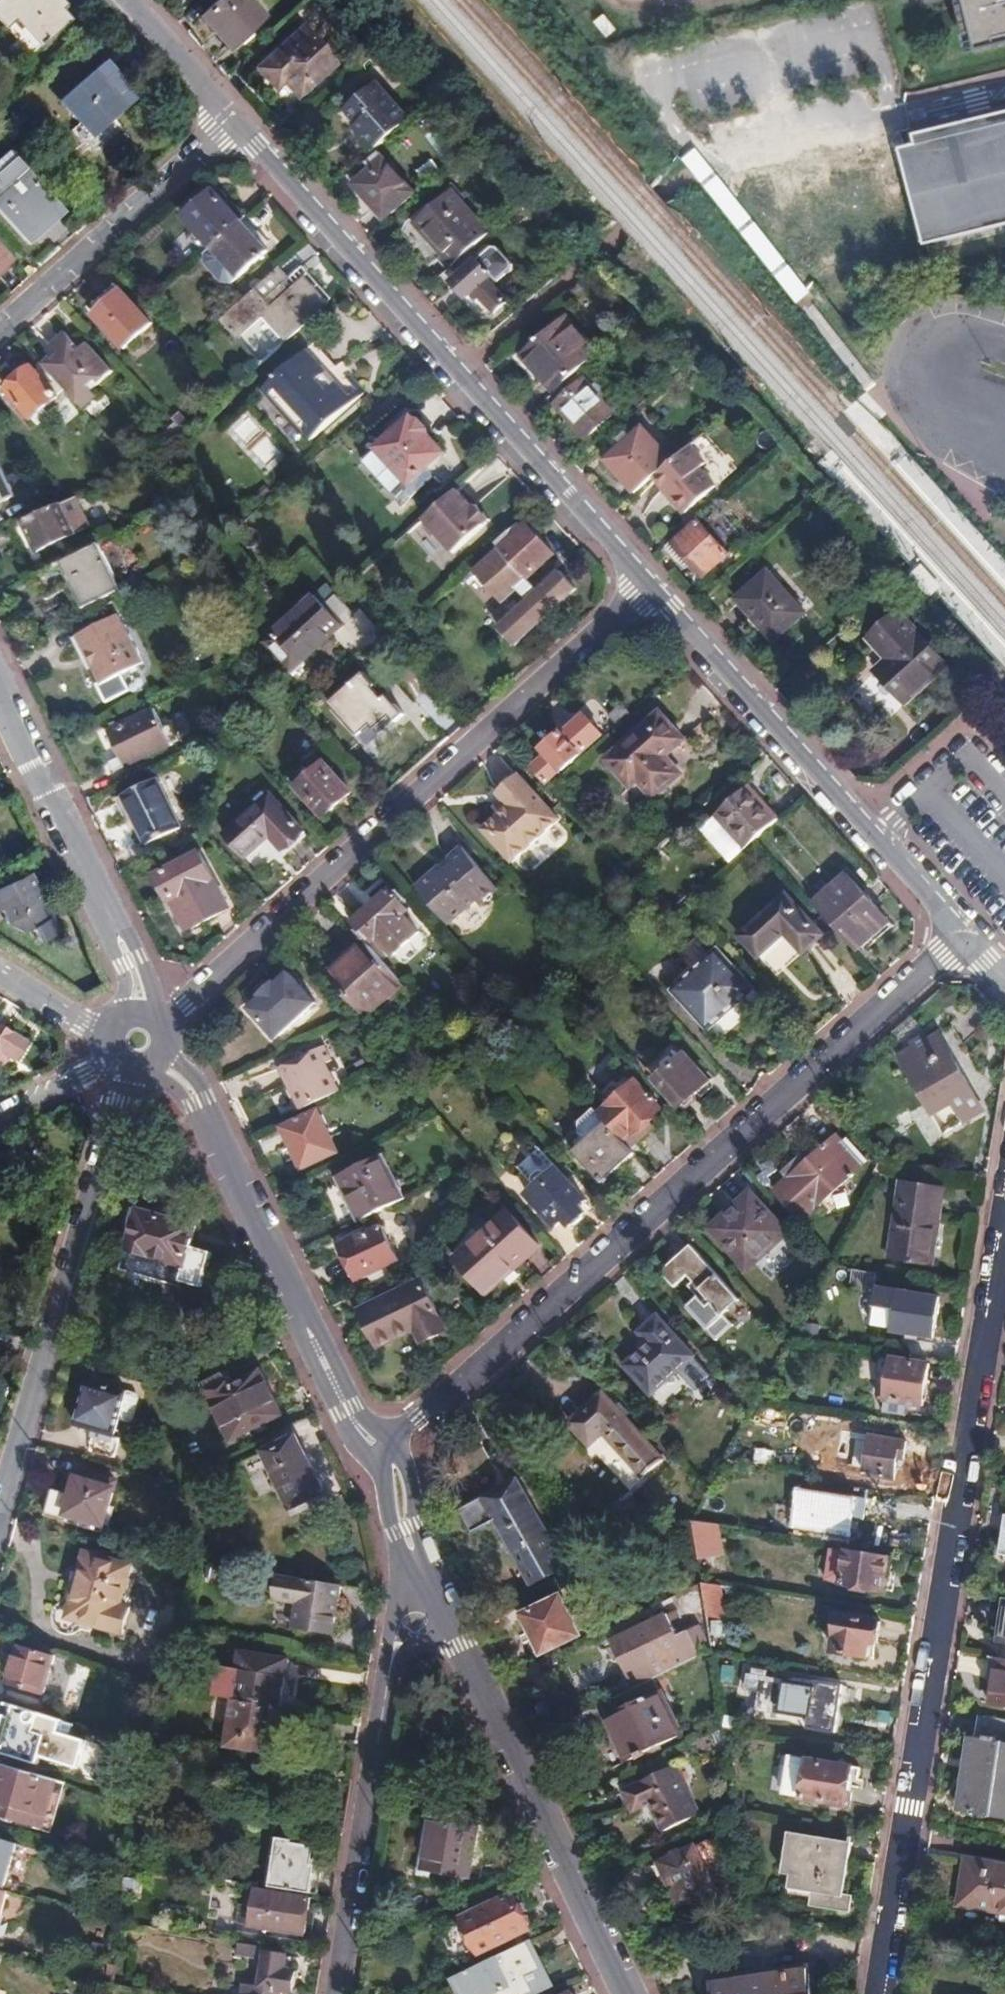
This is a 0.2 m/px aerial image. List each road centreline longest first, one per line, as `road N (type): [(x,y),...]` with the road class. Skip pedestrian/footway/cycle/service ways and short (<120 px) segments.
road 1 (residential): [(964,944),(943,954),(381,1453)]
road 2 (residential): [(883,1993),(1004,1247)]
road 3 (residential): [(163,1025),(649,585)]
road 4 (residential): [(235,123),(649,585)]
road 5 (residential): [(649,585),(964,944)]
road 6 (residential): [(0,1509),(127,1070)]
road 7 (residential): [(381,1453),(345,1409),(198,1101),(159,1064)]
road 8 (residential): [(628,1993),(453,1630)]
road 9 (residential): [(140,1013),(132,964),(0,690)]
road 10 (residential): [(389,1668),(336,1993)]
road 11 (residential): [(0,335),(235,123)]
road 12 (residential): [(128,0),(235,123)]
road 13 (residential): [(0,972),(109,1040)]
road 14 (residential): [(116,1062),(0,1116)]
road 15 (residential): [(416,1568),(397,1475),(381,1453)]

